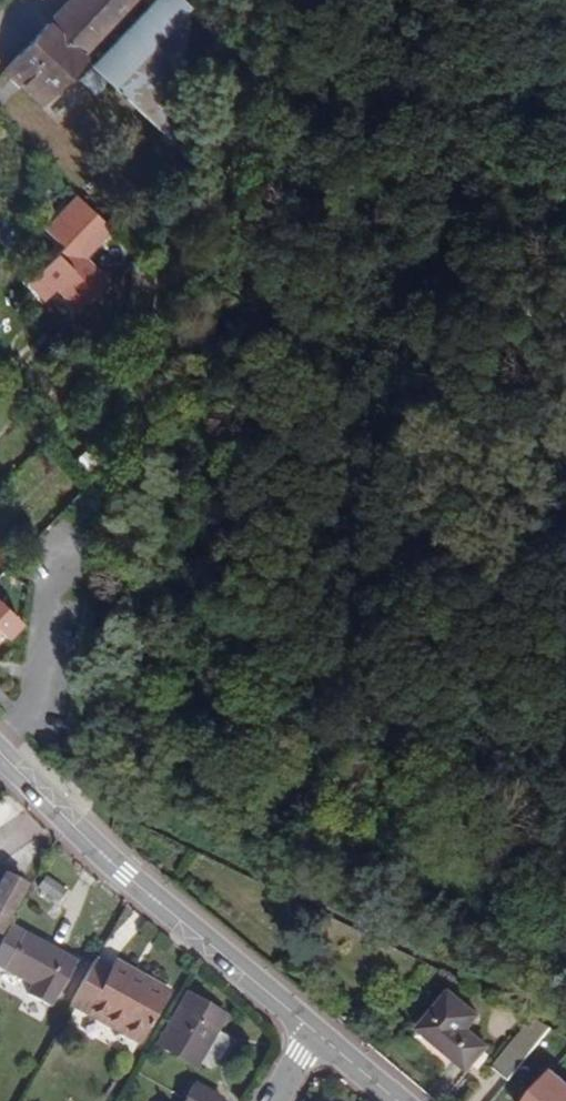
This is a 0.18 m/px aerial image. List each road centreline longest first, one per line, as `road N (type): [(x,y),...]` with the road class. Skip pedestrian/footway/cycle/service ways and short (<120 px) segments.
road 1 (unclassified): [(0,754),(123,871),(317,1033)]

